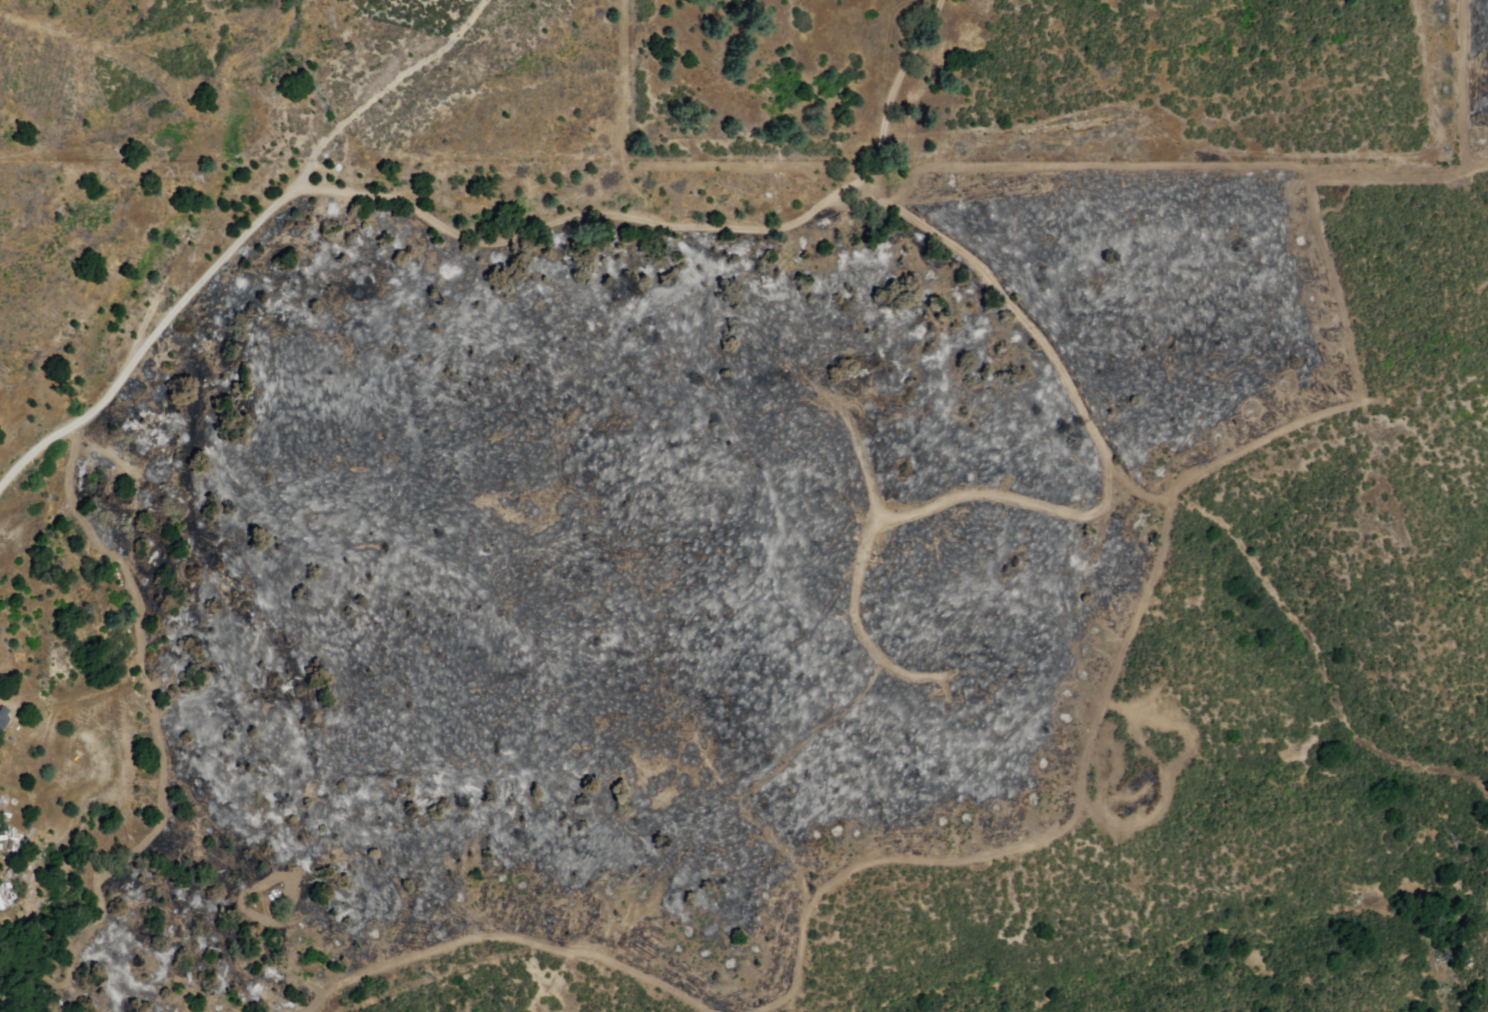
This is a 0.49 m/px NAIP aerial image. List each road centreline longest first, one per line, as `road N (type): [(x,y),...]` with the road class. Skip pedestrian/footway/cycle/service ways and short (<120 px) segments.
road 1 (track): [(0,497),(44,447),(105,410),(152,342),(291,194),(381,196),(473,242),(606,217),(792,230),(870,181),(912,51),(942,0)]

